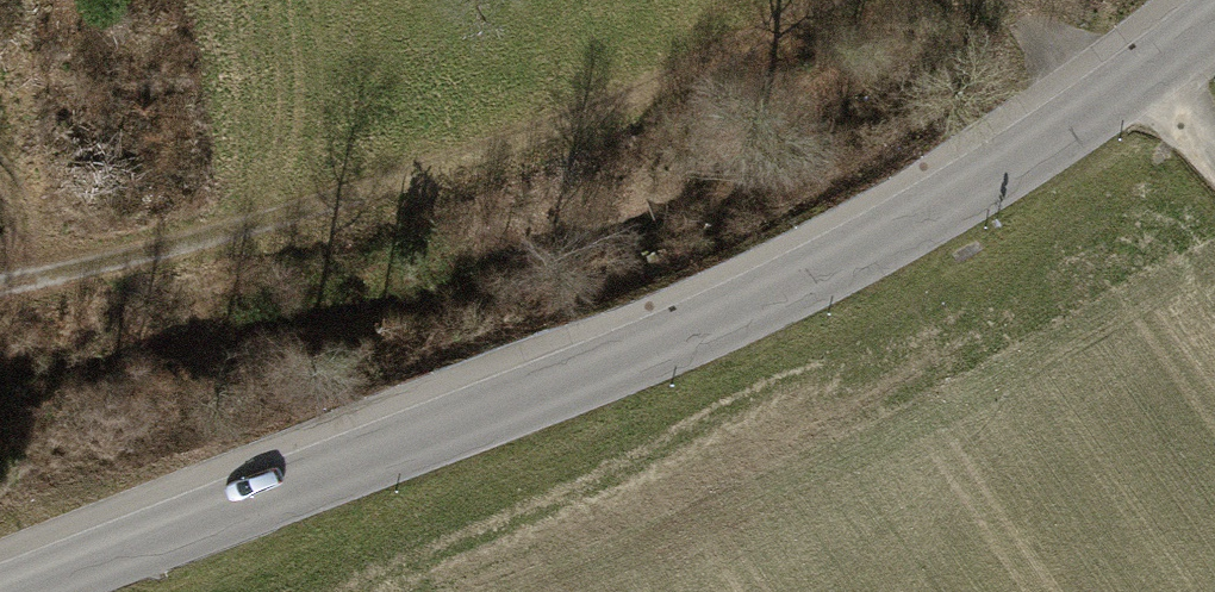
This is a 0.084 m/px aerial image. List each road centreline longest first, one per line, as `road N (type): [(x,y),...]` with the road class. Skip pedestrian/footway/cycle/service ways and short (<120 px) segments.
road 1 (tertiary): [(0,591),(713,321),(1155,77),(1214,26)]
road 2 (track): [(854,0),(723,67),(83,281),(0,294)]
road 3 (track): [(1110,101),(977,0)]

